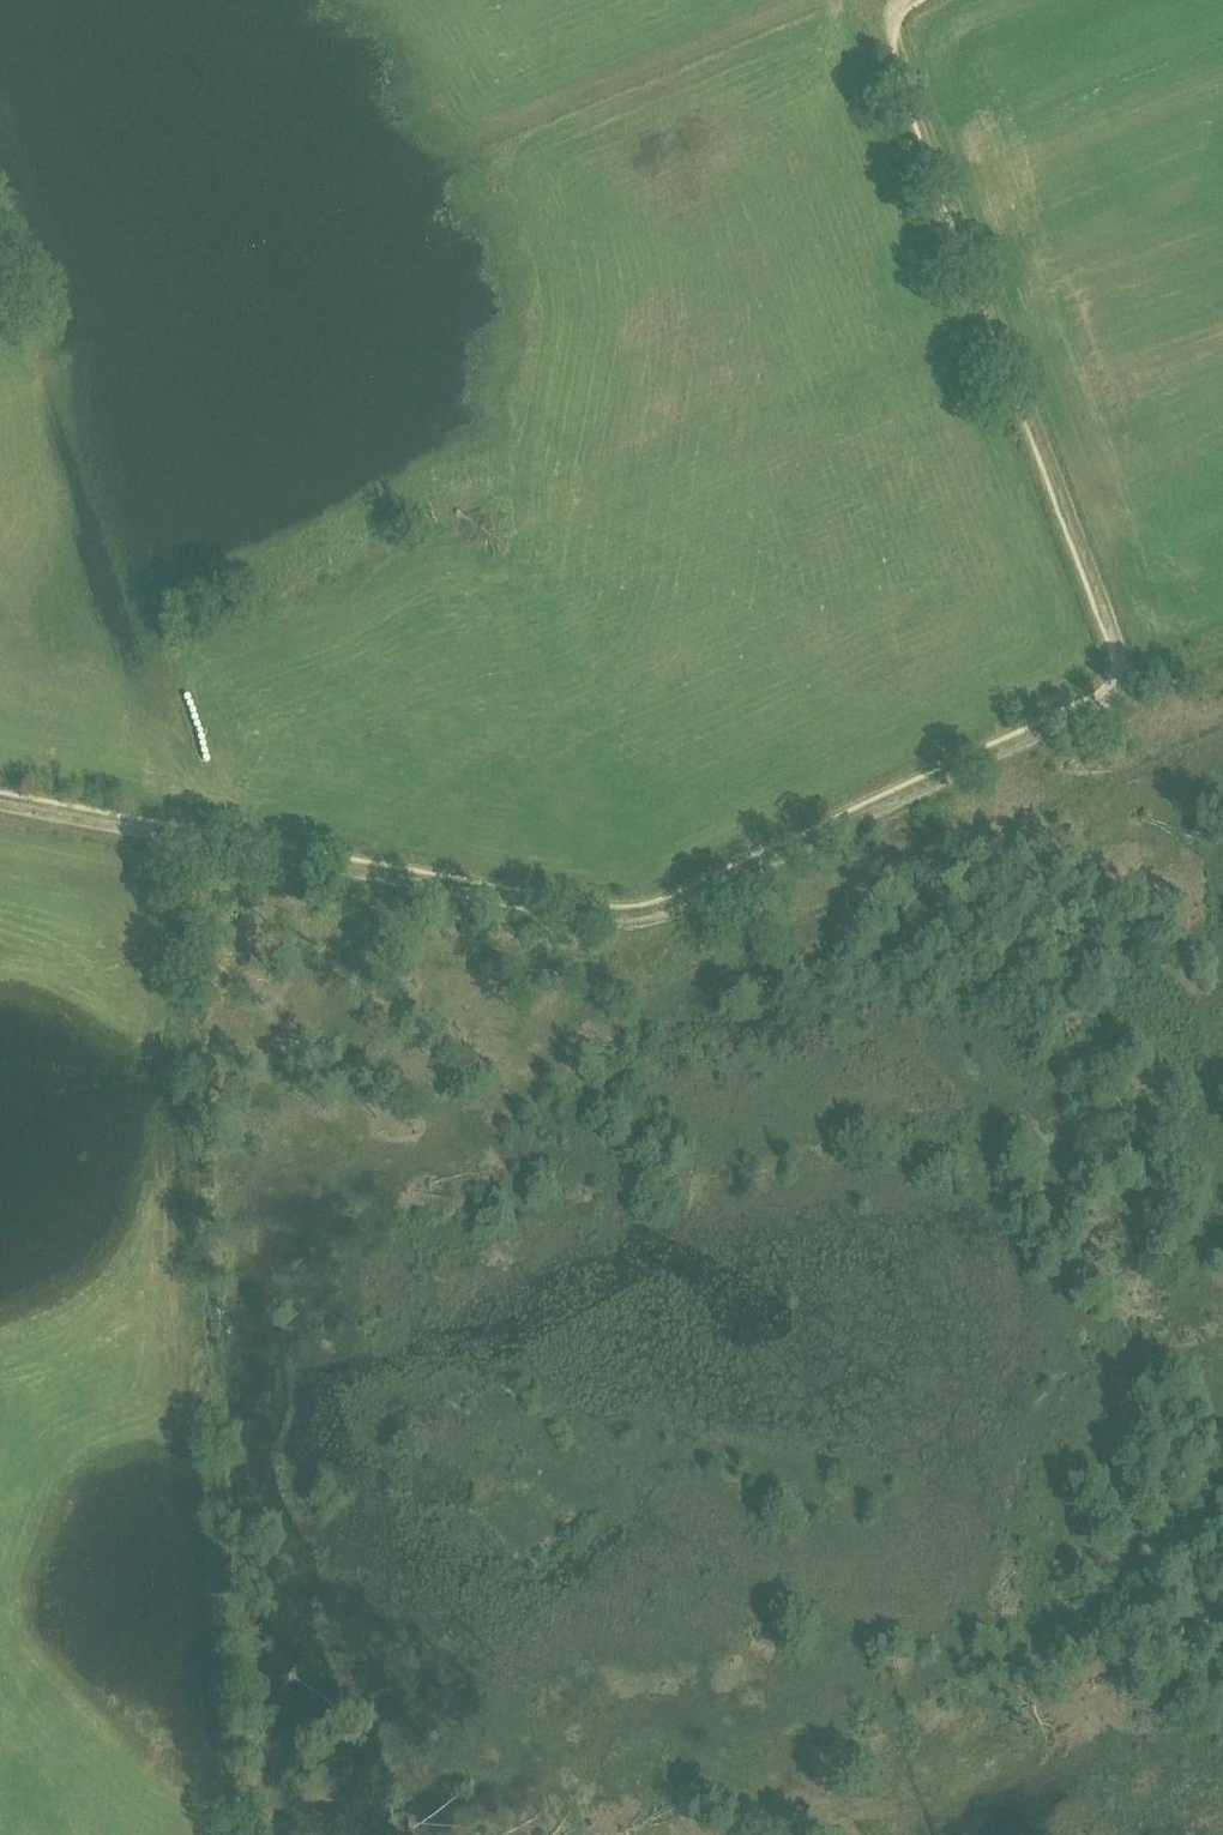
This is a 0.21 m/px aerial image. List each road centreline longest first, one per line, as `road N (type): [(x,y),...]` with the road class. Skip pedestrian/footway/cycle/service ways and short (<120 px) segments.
road 1 (track): [(1124,696),(674,907),(639,915),(587,915),(0,801)]
road 2 (track): [(901,0),(895,46),(1120,644),(1124,696)]

